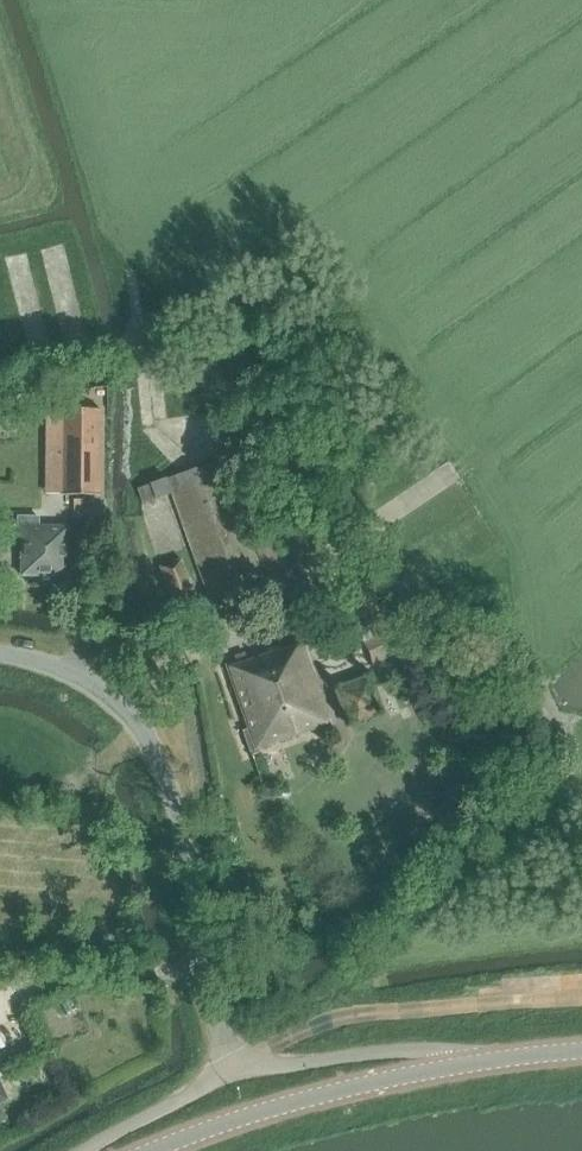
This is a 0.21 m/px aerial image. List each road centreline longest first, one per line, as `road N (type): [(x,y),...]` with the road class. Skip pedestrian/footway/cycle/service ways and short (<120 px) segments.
road 1 (tertiary): [(237,1058),(175,797),(138,716),(87,680),(0,654)]
road 2 (tertiary): [(478,1064),(448,1055),(237,1058)]
road 3 (secondary): [(478,1064),(251,1115)]
road 4 (tertiary): [(237,1058),(87,1150)]

